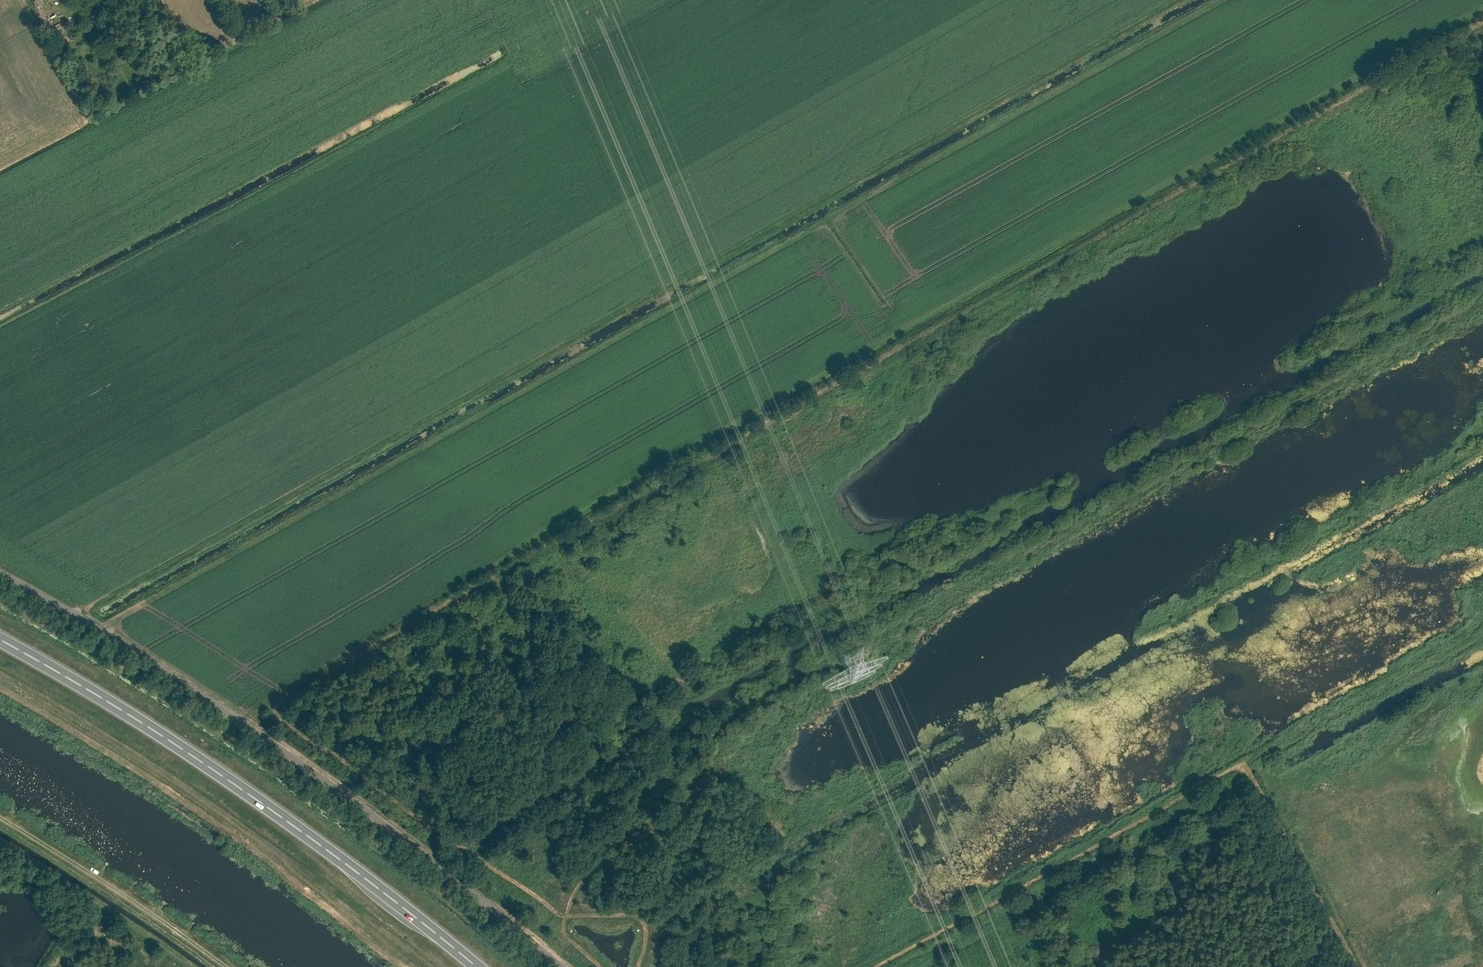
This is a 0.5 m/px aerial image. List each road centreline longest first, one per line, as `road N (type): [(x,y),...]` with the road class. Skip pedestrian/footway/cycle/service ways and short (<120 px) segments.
road 1 (unclassified): [(558,966),(420,849),(231,709),(0,564)]
road 2 (trunk): [(477,966),(230,780),(0,639)]
road 3 (track): [(0,821),(219,966)]

